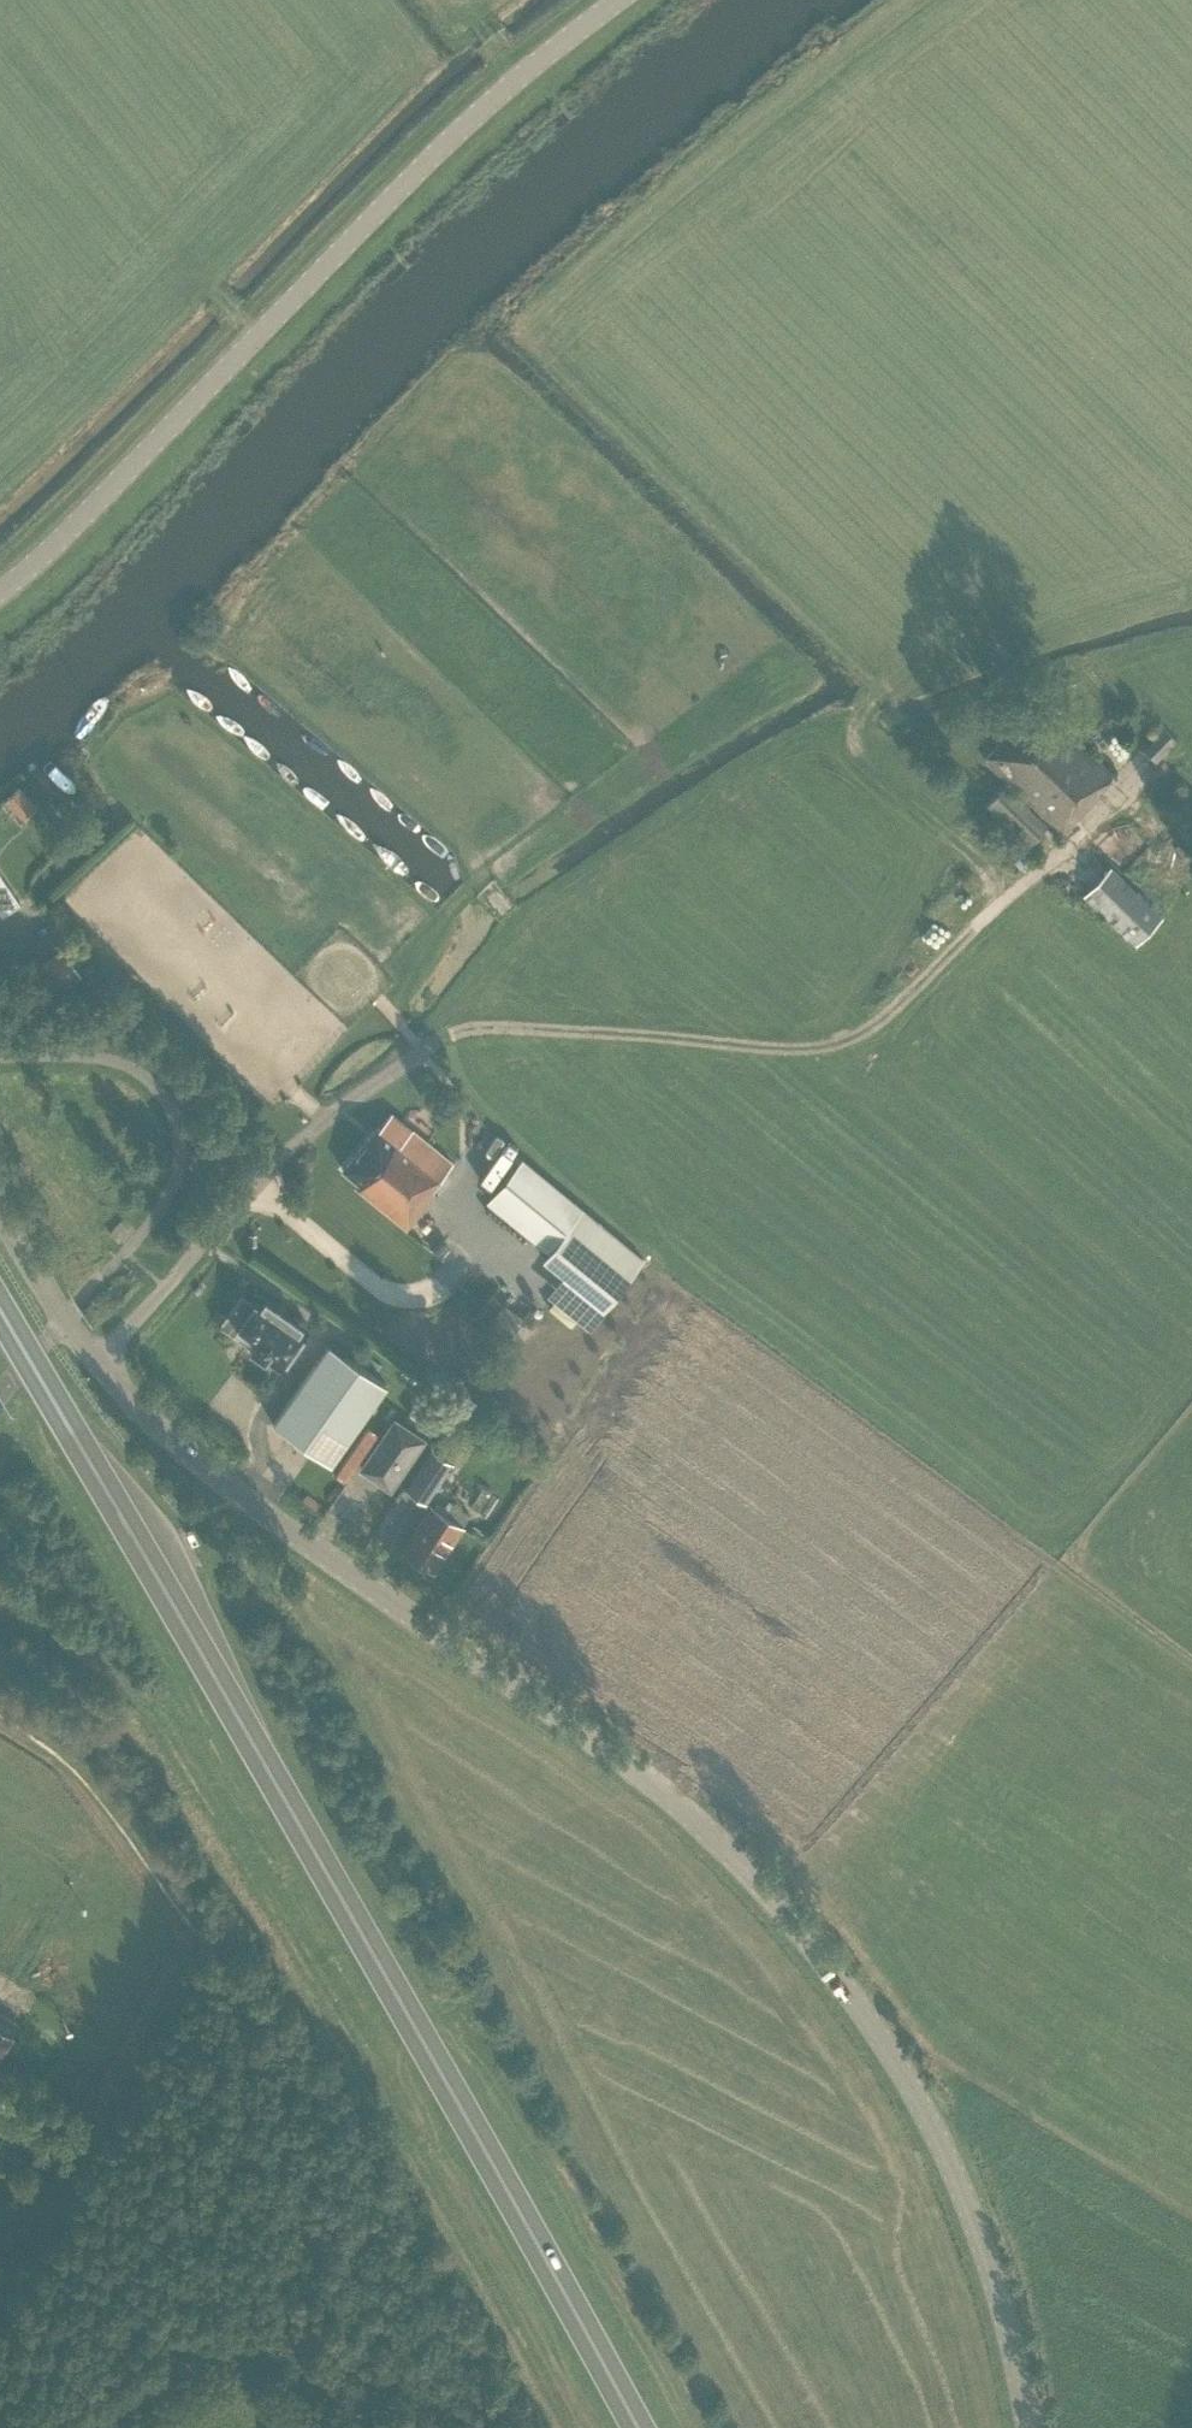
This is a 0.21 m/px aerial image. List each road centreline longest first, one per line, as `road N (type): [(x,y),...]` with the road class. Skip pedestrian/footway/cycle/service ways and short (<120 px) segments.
road 1 (tertiary): [(1033,2427),(976,2211),(917,2075),(865,1989),(800,1914),(688,1799),(539,1706),(172,1445),(99,1364)]
road 2 (trunk): [(631,2427),(0,1307)]
road 3 (tertiary): [(0,590),(93,506),(465,124),(619,0)]
road 4 (unclassified): [(99,1364),(276,1161),(425,1048)]
road 5 (tertiary): [(99,1364),(0,1212)]

